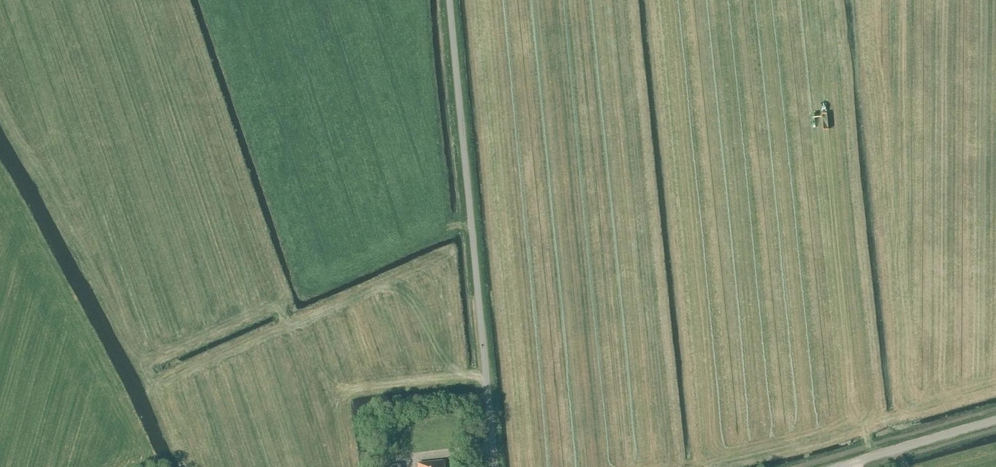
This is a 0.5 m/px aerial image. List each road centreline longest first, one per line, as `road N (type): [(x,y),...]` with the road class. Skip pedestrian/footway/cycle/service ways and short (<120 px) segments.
road 1 (unclassified): [(495,466),(449,0)]
road 2 (tertiary): [(837,466),(995,421)]

